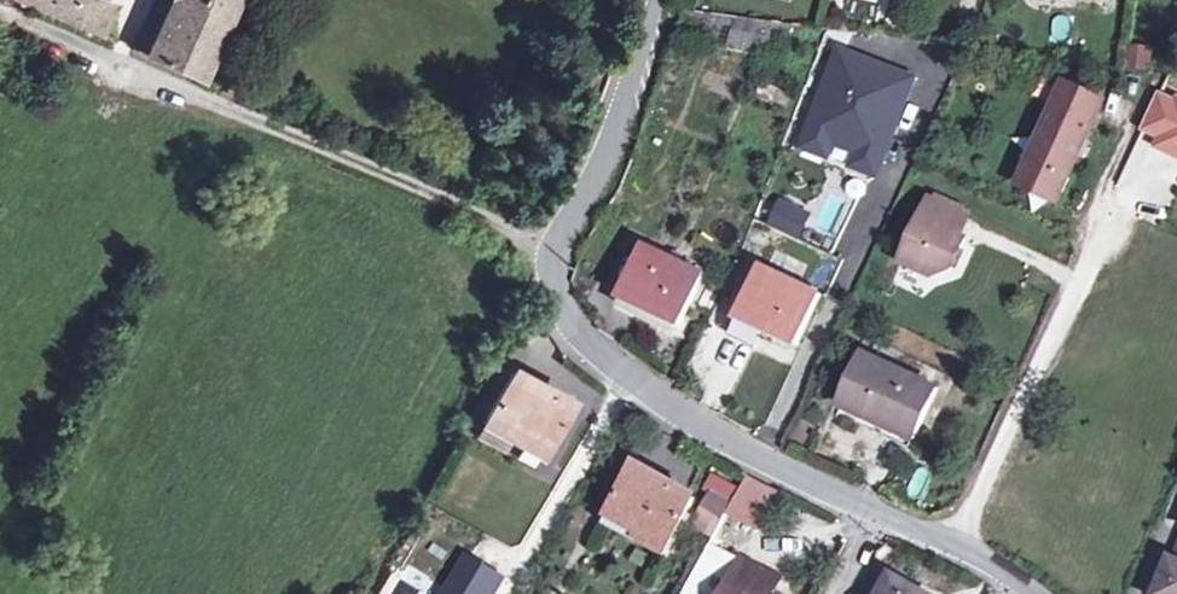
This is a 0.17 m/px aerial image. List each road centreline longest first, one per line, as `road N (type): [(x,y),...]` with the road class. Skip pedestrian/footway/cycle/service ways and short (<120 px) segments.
road 1 (unclassified): [(660,0),(630,110),(551,254),(574,322),(629,370),(1038,593)]

